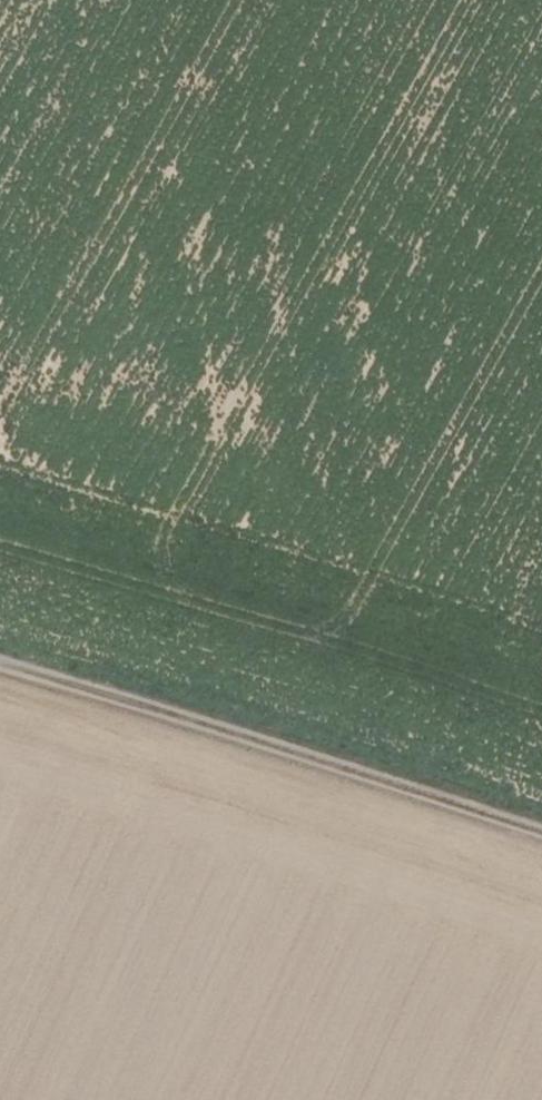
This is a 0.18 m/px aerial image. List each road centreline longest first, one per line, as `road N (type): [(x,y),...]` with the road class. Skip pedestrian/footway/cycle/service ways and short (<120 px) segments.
road 1 (track): [(541,834),(0,666)]

